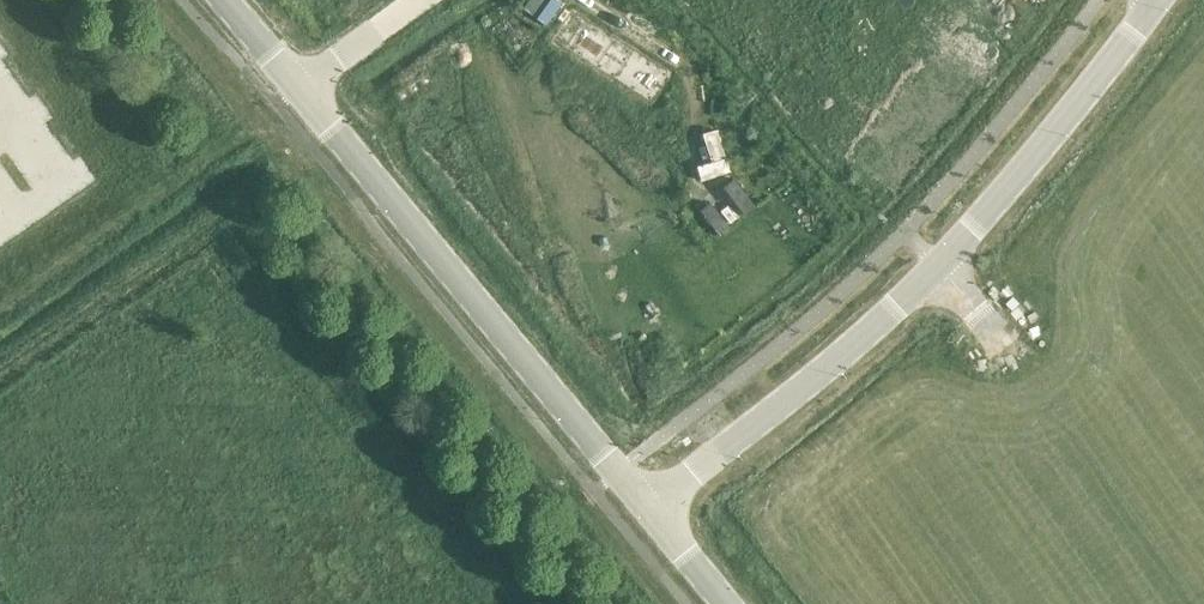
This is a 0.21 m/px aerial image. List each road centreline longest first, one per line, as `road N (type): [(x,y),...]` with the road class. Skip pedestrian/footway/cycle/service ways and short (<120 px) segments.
road 1 (tertiary): [(645,510),(298,88)]
road 2 (tertiary): [(645,510),(853,347),(938,267)]
road 3 (tertiary): [(938,267),(1156,0)]
road 4 (residential): [(298,88),(416,0)]
road 5 (tertiary): [(722,603),(645,510)]

